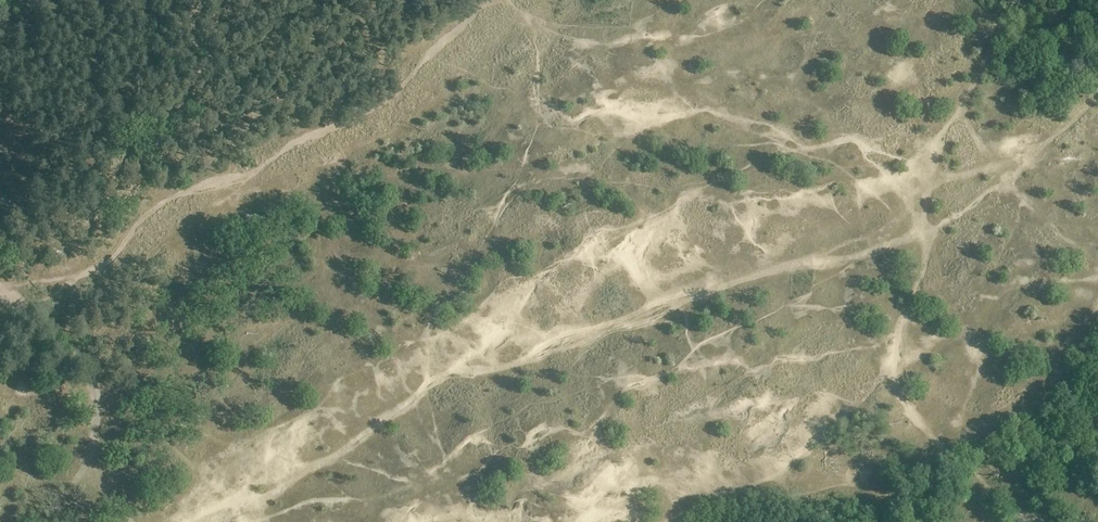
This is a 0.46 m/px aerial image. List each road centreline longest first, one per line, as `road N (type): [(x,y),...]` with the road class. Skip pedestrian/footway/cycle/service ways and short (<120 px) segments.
road 1 (track): [(926,238),(932,161),(1012,0)]

